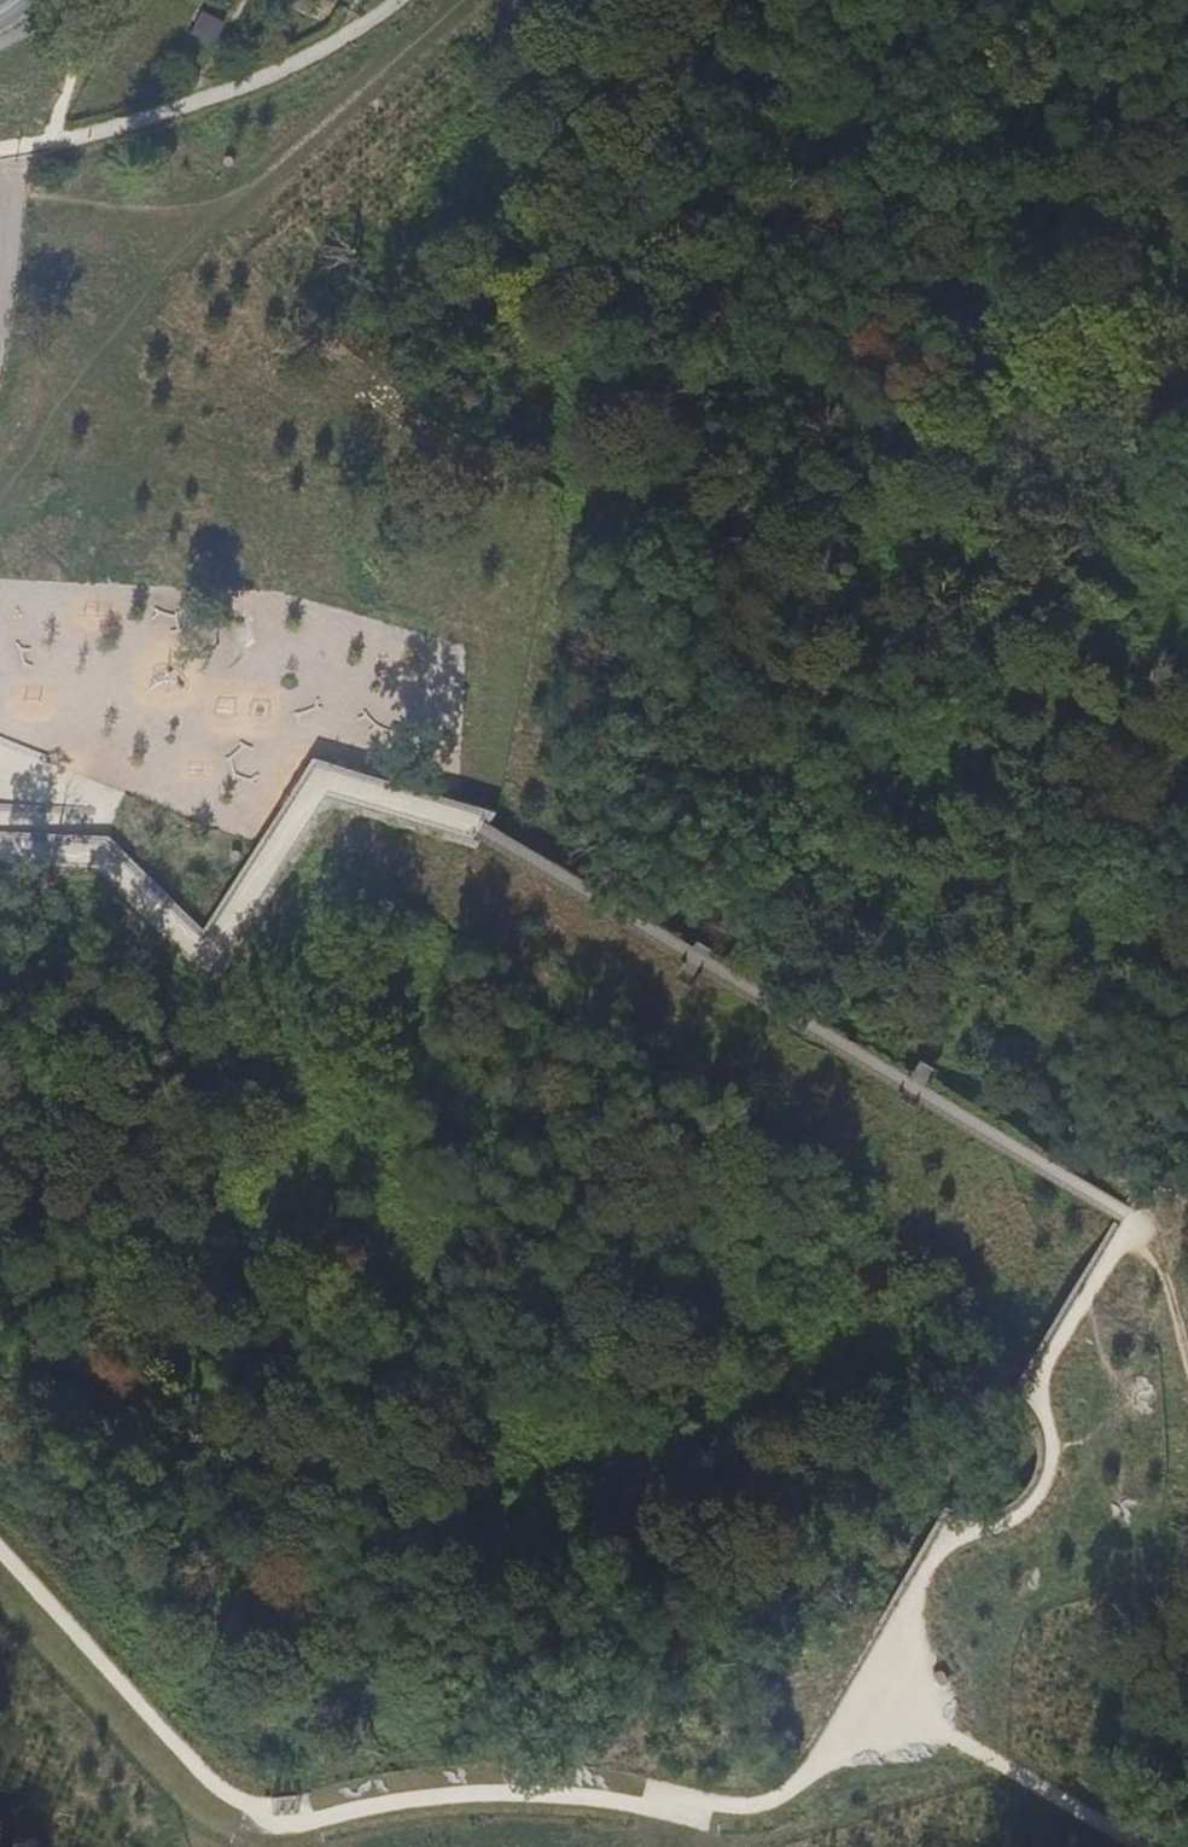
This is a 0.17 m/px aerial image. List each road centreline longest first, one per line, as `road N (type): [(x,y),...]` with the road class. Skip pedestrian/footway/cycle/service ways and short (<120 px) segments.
road 1 (track): [(480,0),(308,147),(190,269)]

